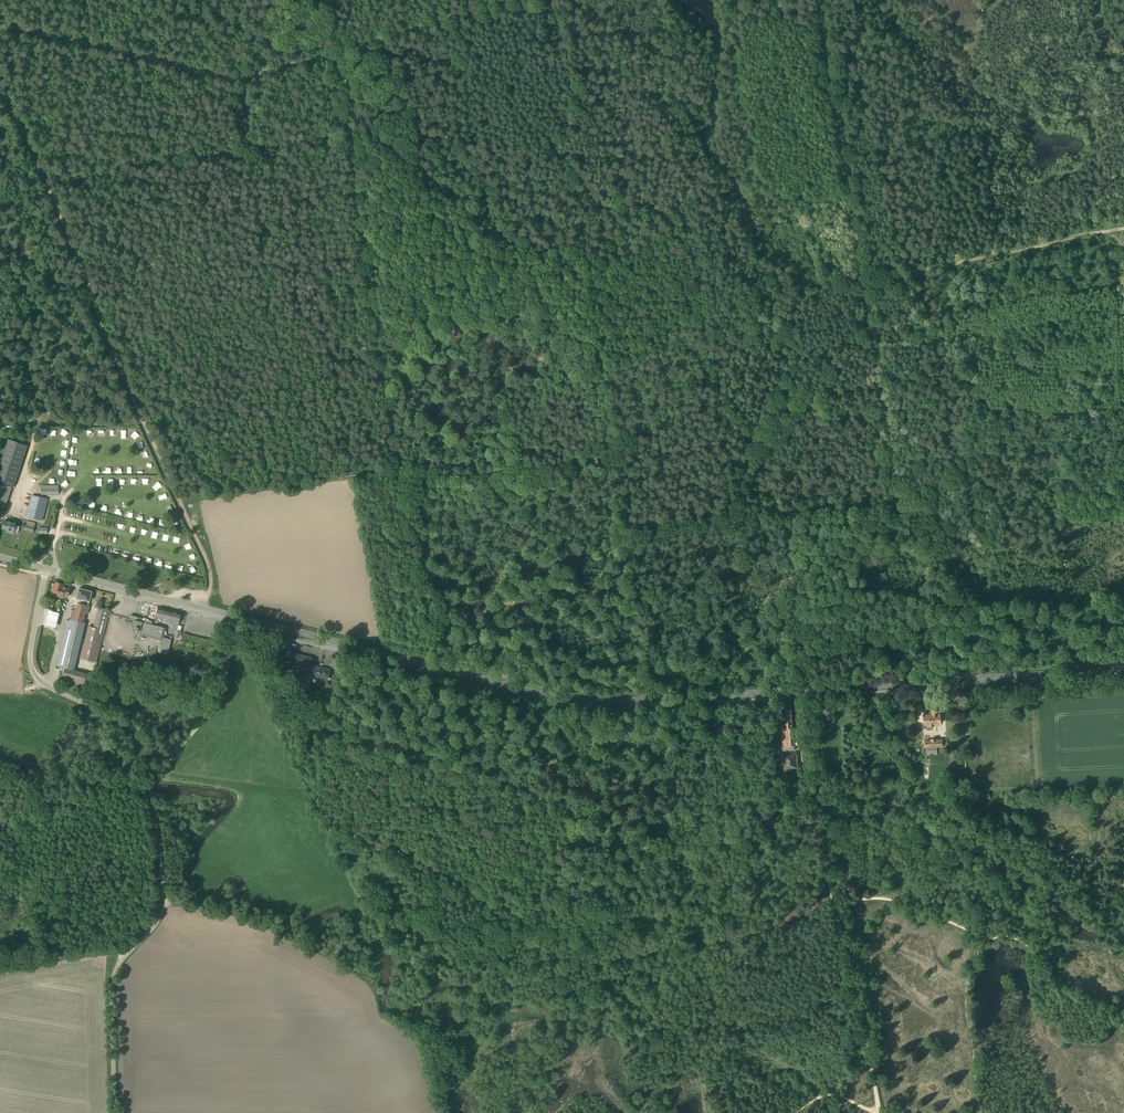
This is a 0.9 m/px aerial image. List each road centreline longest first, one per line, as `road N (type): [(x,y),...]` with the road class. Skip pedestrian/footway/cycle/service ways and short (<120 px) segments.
road 1 (secondary): [(223,613),(596,704),(1123,669)]
road 2 (unclassified): [(115,1112),(113,978),(156,924),(165,889),(139,737),(32,670),(47,569)]
road 3 (track): [(511,475),(398,471),(330,58)]
road 4 (track): [(906,502),(821,0)]
road 5 (track): [(144,423),(0,96)]
road 6 (track): [(511,475),(614,460),(630,526),(638,528),(795,510)]
road 7 (track): [(4,28),(239,83),(330,58)]
road 8 (track): [(868,294),(914,274),(1123,227)]
road 9 (track): [(180,500),(398,471)]
road 10 (track): [(798,697),(834,904)]
road 11 (track): [(200,613),(209,565),(144,423)]
road 12 (track): [(330,58),(510,0)]
road 13 (track): [(795,510),(798,697)]
road 14 (track): [(906,502),(957,572),(969,669)]
road 15 (secondary): [(223,613),(47,569)]
road 16 (track): [(1123,1029),(1063,989),(1021,941),(989,938)]
road 17 (track): [(989,938),(895,900),(834,904)]
road 18 (track): [(0,969),(131,949)]
road 19 (track): [(183,0),(292,68)]

